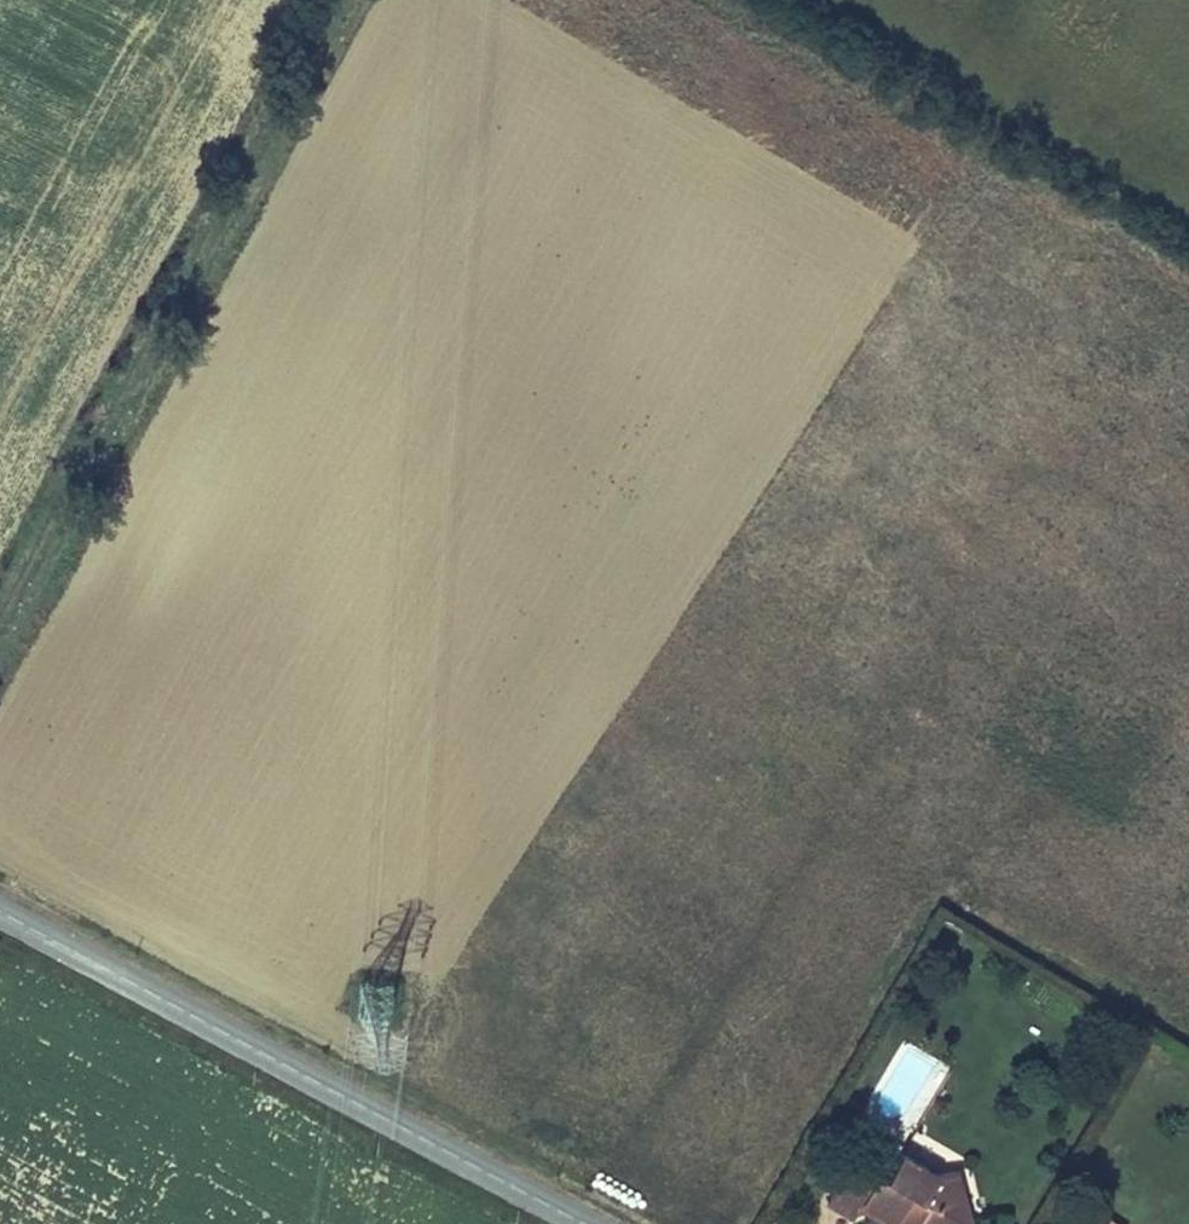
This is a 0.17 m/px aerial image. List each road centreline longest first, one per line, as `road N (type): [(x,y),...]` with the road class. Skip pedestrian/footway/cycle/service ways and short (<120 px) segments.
road 1 (track): [(0,628),(342,0)]
road 2 (tertiary): [(588,1223),(0,909)]

